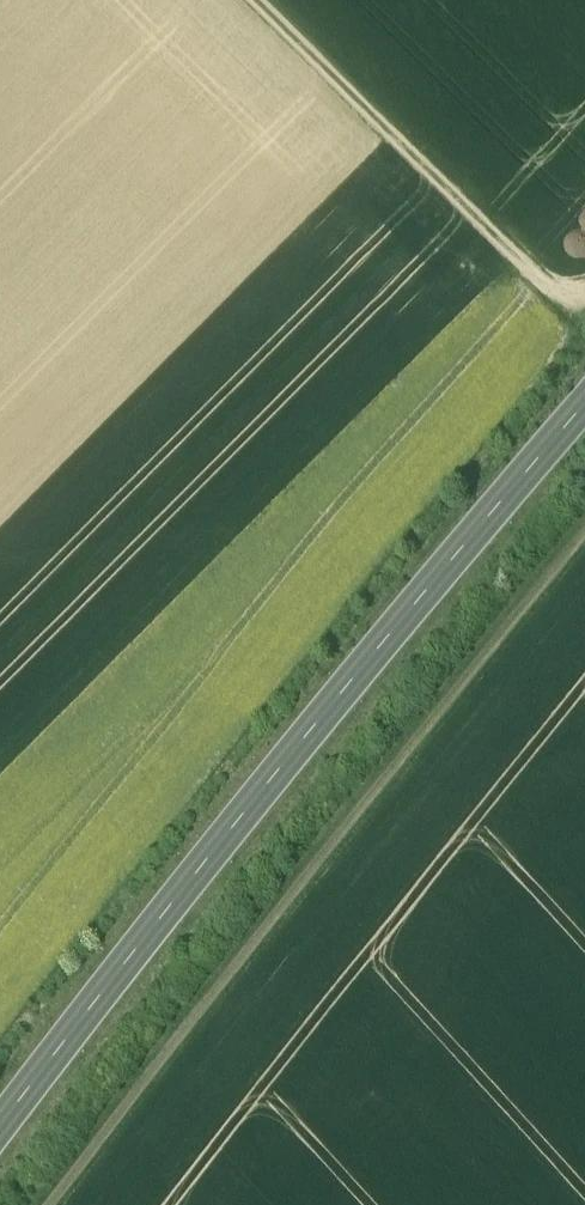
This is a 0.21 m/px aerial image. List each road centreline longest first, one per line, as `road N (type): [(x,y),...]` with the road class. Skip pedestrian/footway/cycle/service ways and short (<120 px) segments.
road 1 (primary): [(584,441),(468,574),(0,1168)]
road 2 (track): [(81,1204),(584,581)]
road 3 (track): [(250,0),(550,297)]

